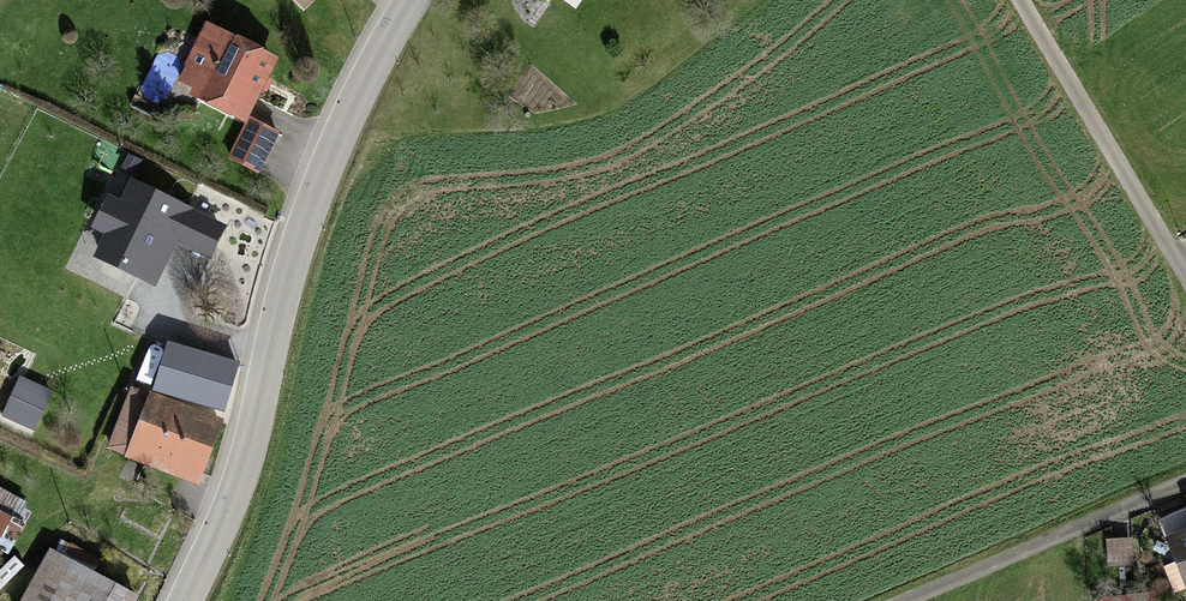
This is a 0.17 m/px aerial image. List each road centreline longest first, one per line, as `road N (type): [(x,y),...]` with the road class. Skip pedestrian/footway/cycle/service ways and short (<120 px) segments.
road 1 (secondary): [(410,0),(325,167),(291,262),(227,514),(186,600)]
road 2 (track): [(1185,275),(1021,0)]
road 3 (residential): [(905,600),(1185,484)]

